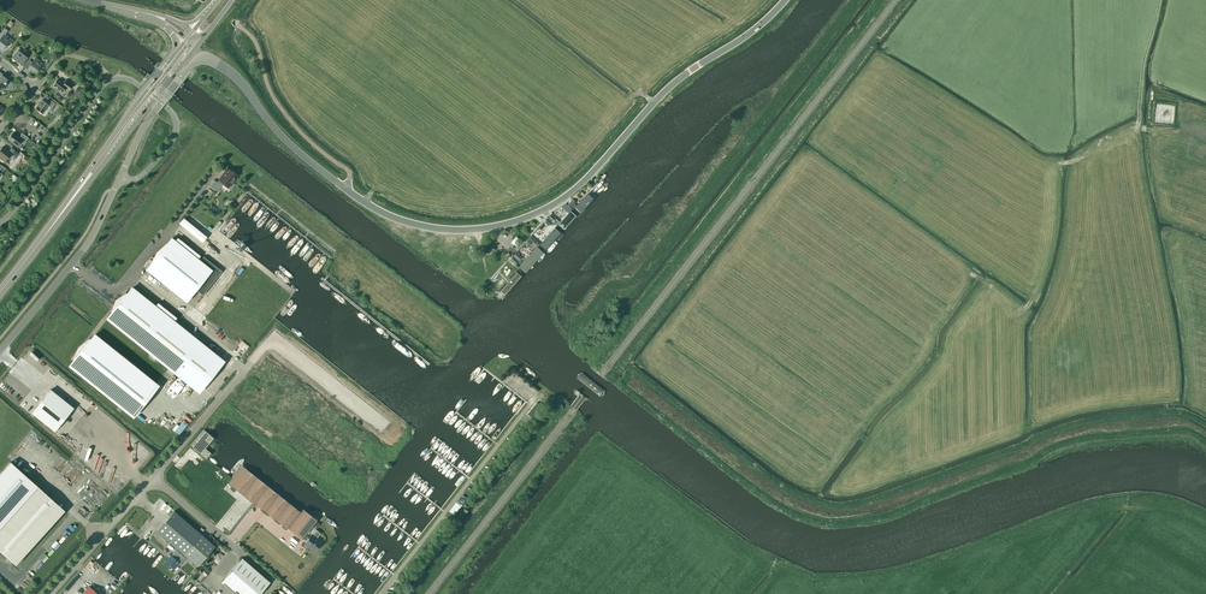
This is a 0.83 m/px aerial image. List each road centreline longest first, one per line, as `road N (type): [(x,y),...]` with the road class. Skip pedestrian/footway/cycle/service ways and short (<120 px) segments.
road 1 (unclassified): [(344,189),(396,219),(435,229),(492,228),(538,213),(573,191),(669,89),(784,0)]
road 2 (unclassified): [(344,189),(279,134),(236,77),(204,60),(145,123),(120,177)]
road 3 (unclassified): [(380,593),(534,398)]
road 4 (trunk): [(62,213),(199,43)]
road 5 (trunk): [(186,41),(62,213)]
road 6 (unclassified): [(120,177),(85,247),(0,350)]
road 7 (unclassified): [(0,222),(110,80)]
road 8 (unclassified): [(110,80),(135,83),(176,125),(151,166),(134,180),(120,177)]
road 9 (unclassified): [(50,593),(153,479)]
road 10 (unclassified): [(153,479),(249,365)]

